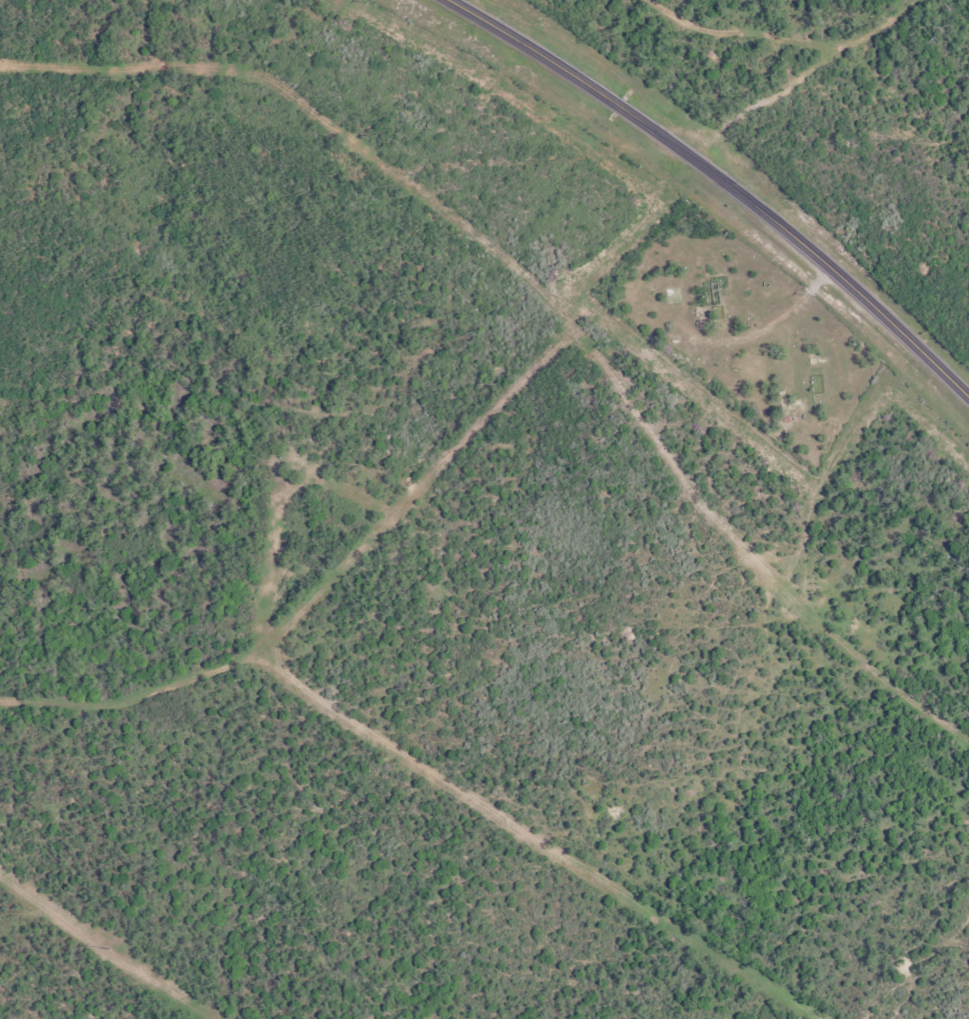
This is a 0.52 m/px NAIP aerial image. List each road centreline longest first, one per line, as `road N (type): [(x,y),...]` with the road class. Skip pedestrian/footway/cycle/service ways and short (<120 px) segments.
road 1 (secondary): [(445,0),(638,120),(754,205),(968,401)]

